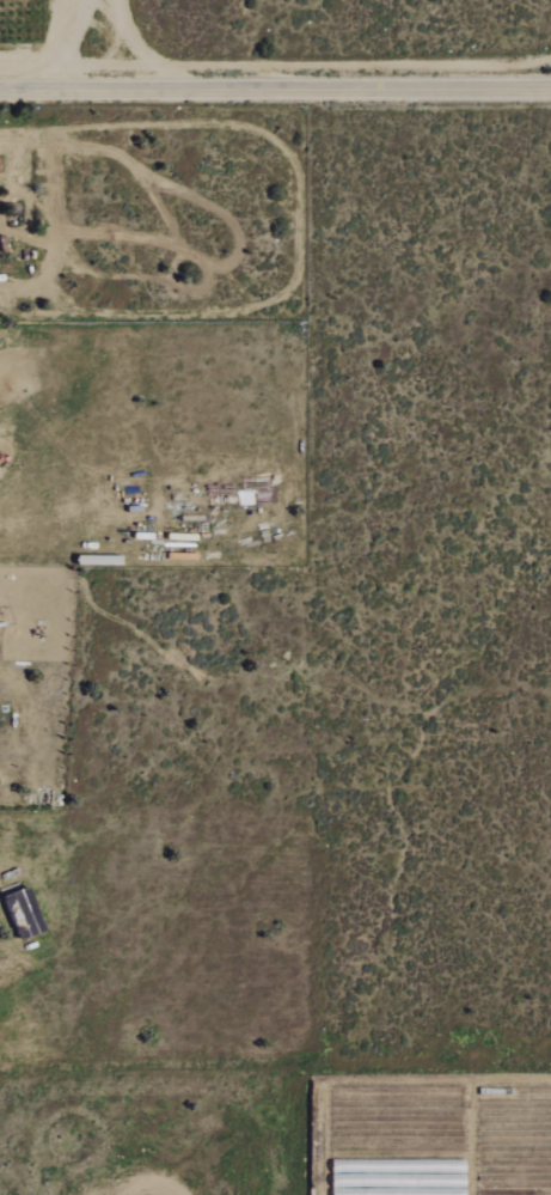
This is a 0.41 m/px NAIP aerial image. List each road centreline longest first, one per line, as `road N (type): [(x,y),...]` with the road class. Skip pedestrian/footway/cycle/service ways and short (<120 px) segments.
road 1 (residential): [(550,87),(0,88)]

